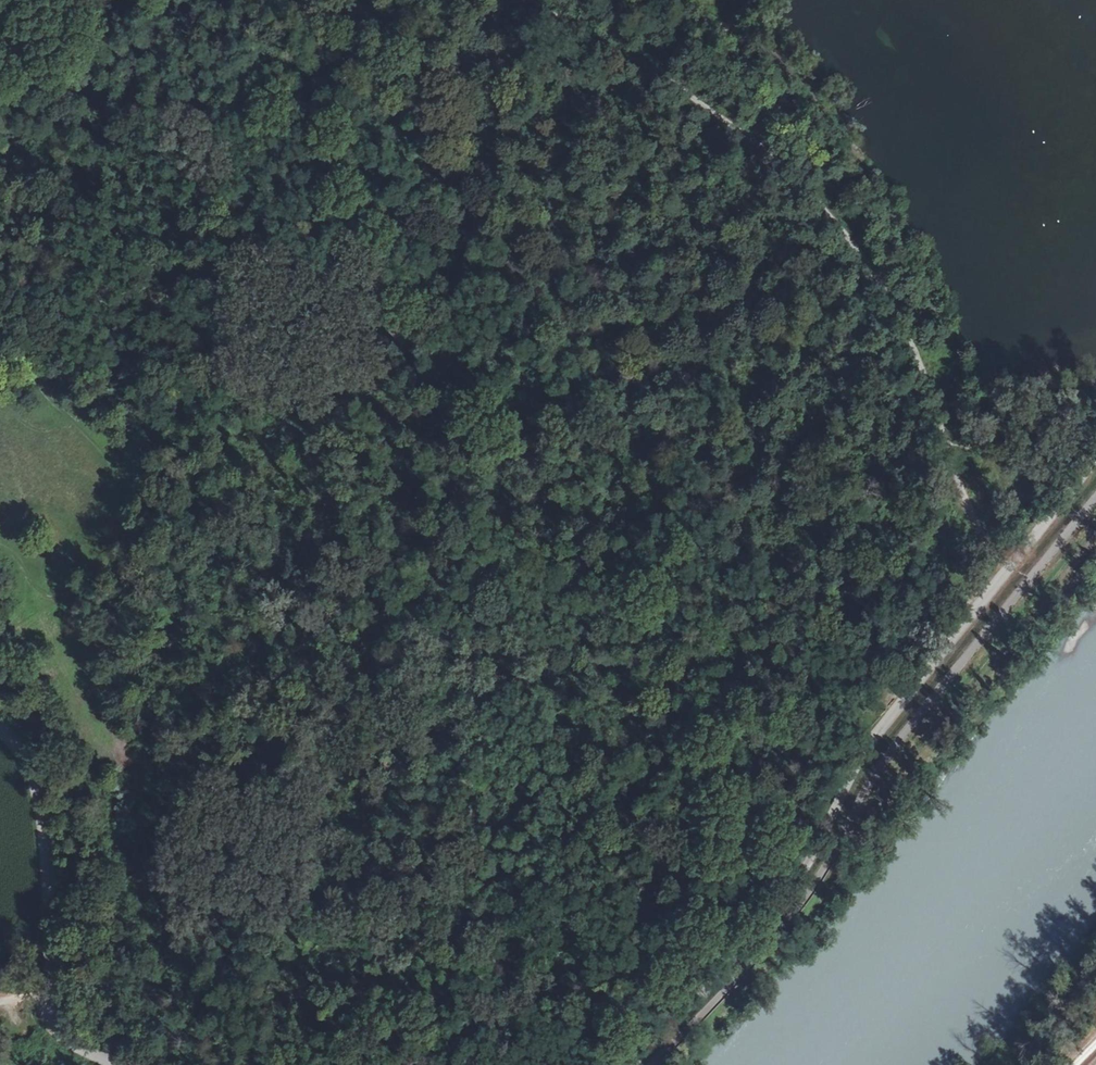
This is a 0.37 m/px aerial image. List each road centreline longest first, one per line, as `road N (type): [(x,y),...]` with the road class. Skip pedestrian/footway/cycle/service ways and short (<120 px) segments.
road 1 (track): [(1011,567),(971,511),(909,339),(855,243),(736,125),(538,0)]
road 2 (track): [(632,1064),(722,973),(884,725),(1095,465)]
road 3 (unclassified): [(118,1064),(66,1041),(41,1012),(46,887),(36,789),(17,750),(0,736)]

